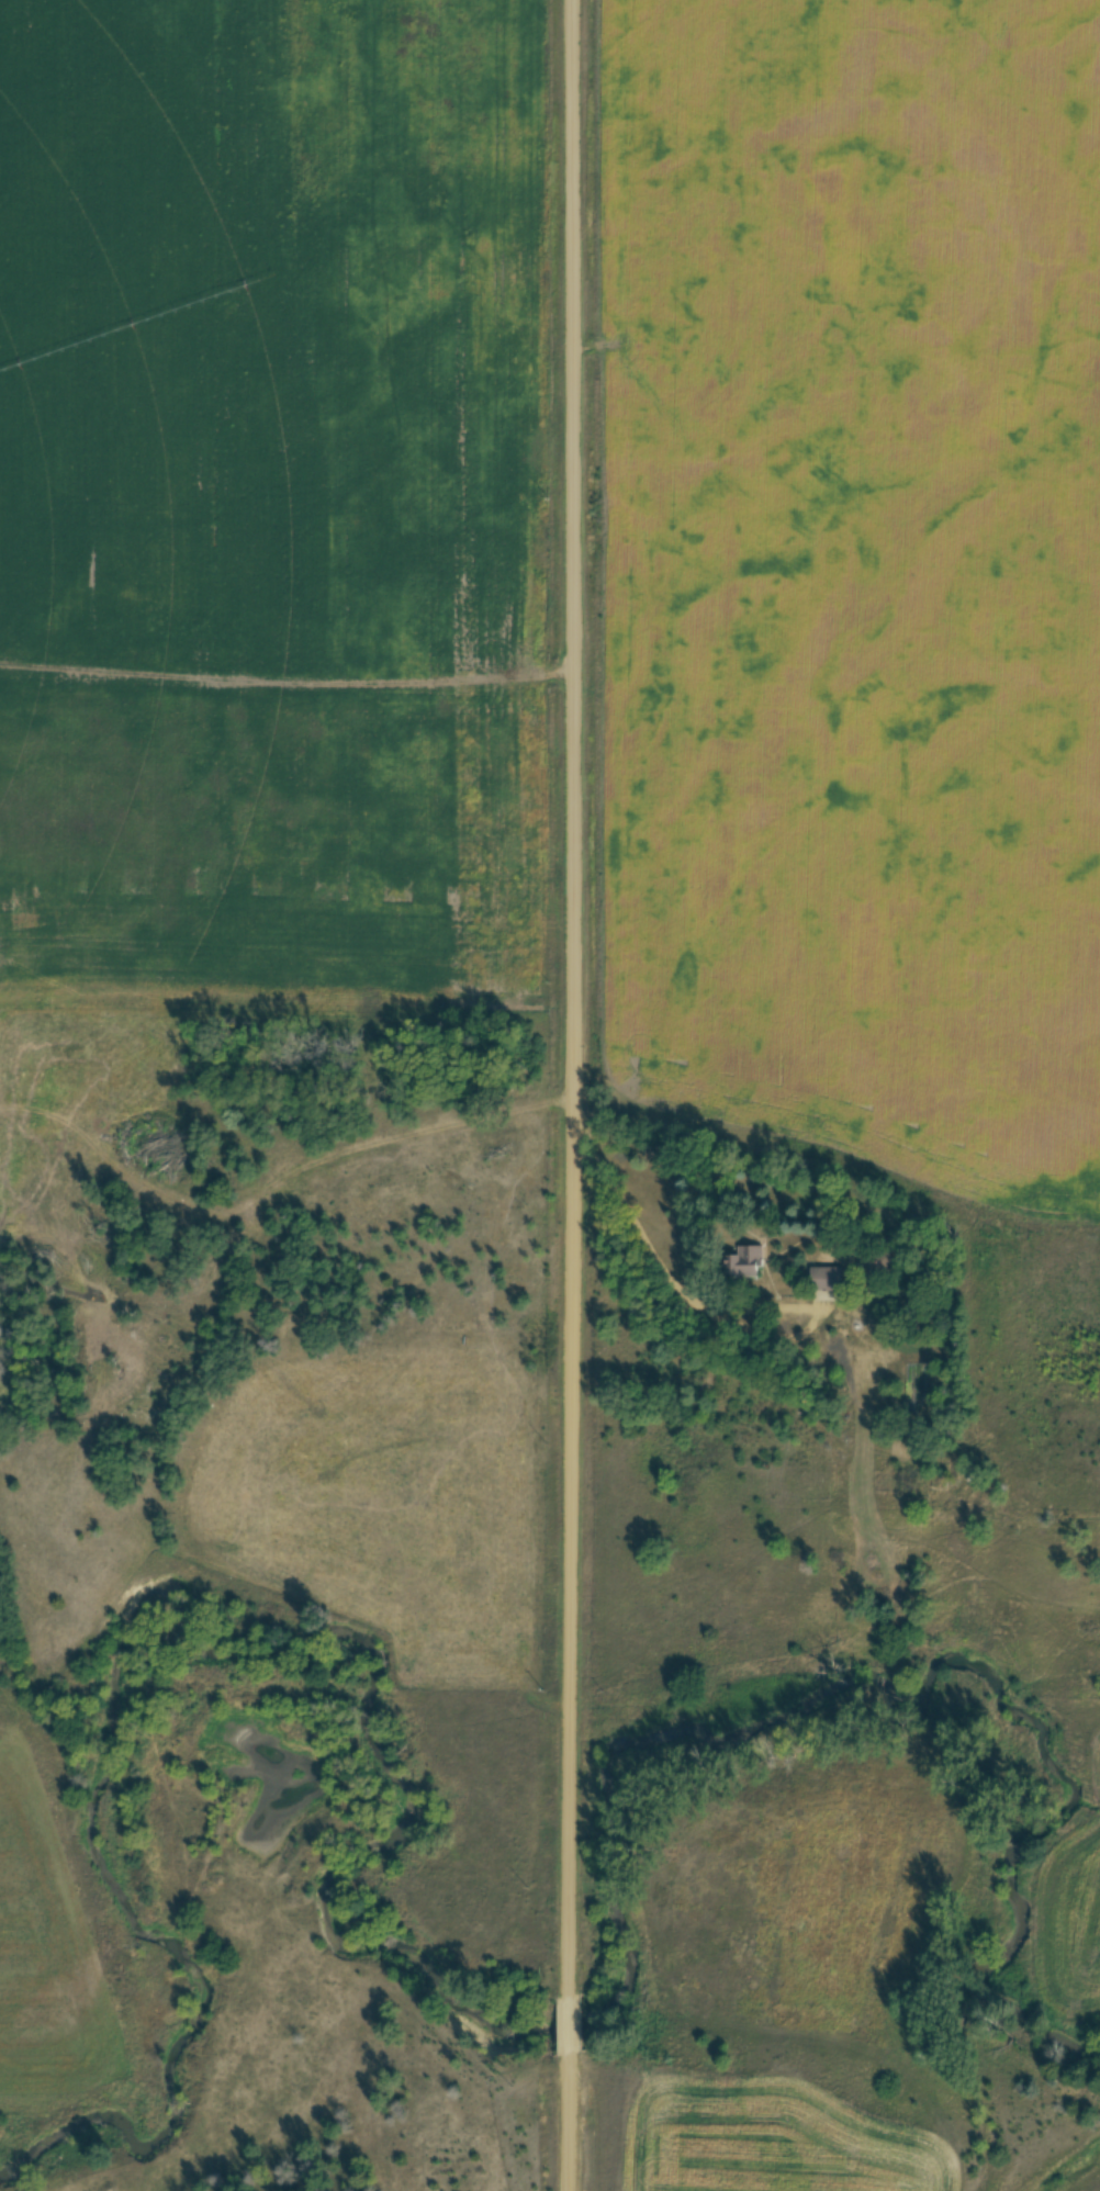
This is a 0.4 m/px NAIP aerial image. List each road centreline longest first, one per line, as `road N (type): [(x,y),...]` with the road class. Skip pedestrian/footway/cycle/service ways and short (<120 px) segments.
road 1 (residential): [(569,2190),(573,0)]

